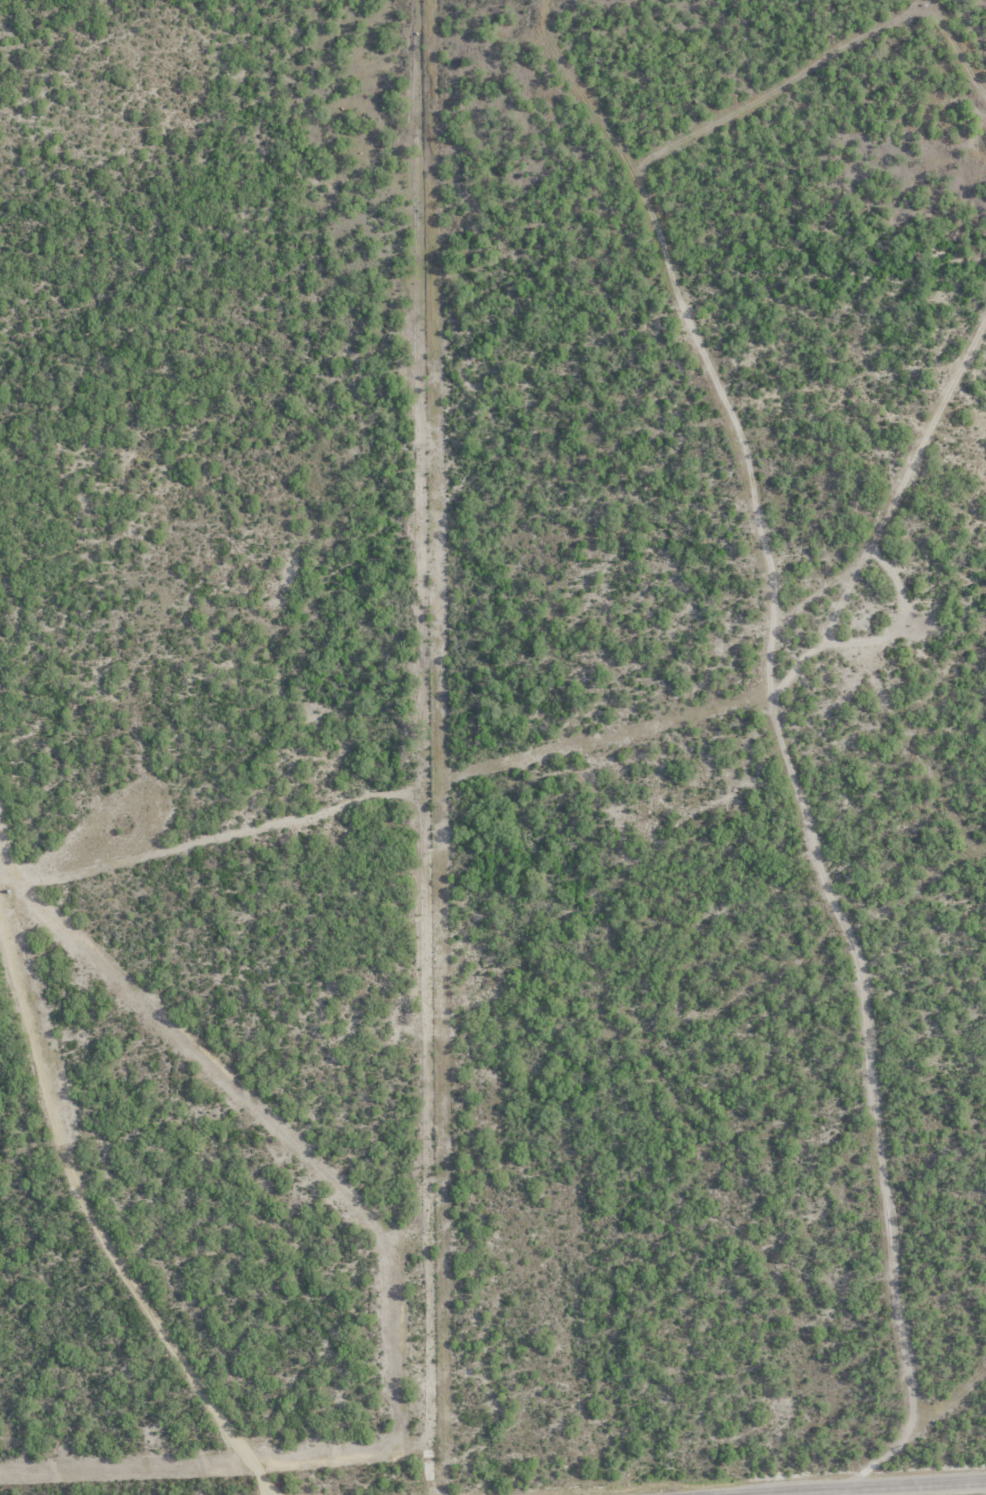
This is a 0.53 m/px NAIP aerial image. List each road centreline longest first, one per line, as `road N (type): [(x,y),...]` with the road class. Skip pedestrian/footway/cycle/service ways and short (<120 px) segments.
road 1 (tertiary): [(748,1494),(985,1484)]

